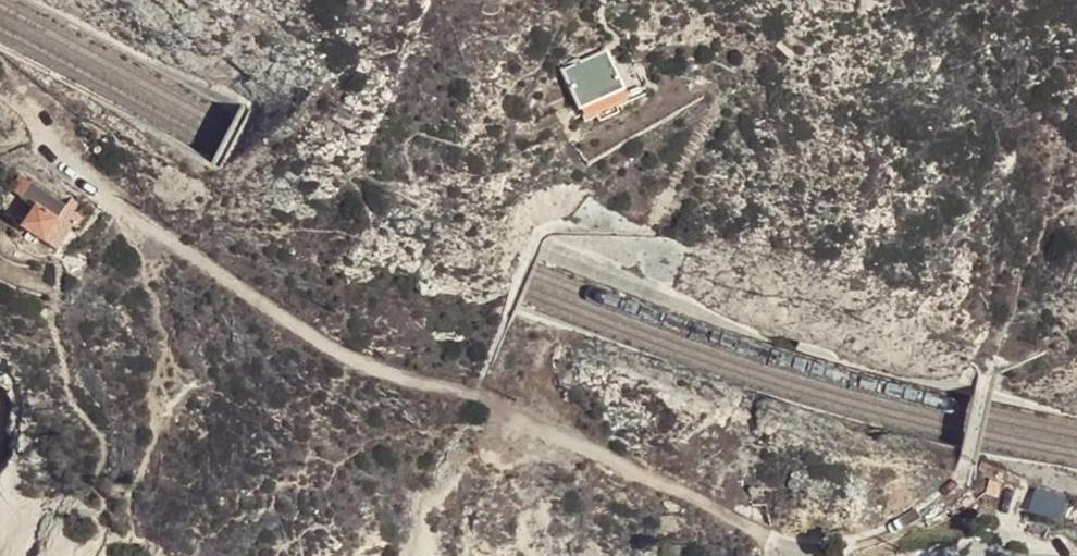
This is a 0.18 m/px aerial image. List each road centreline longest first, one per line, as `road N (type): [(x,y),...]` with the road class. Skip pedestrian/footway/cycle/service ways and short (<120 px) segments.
road 1 (track): [(815,555),(948,503),(982,391)]

